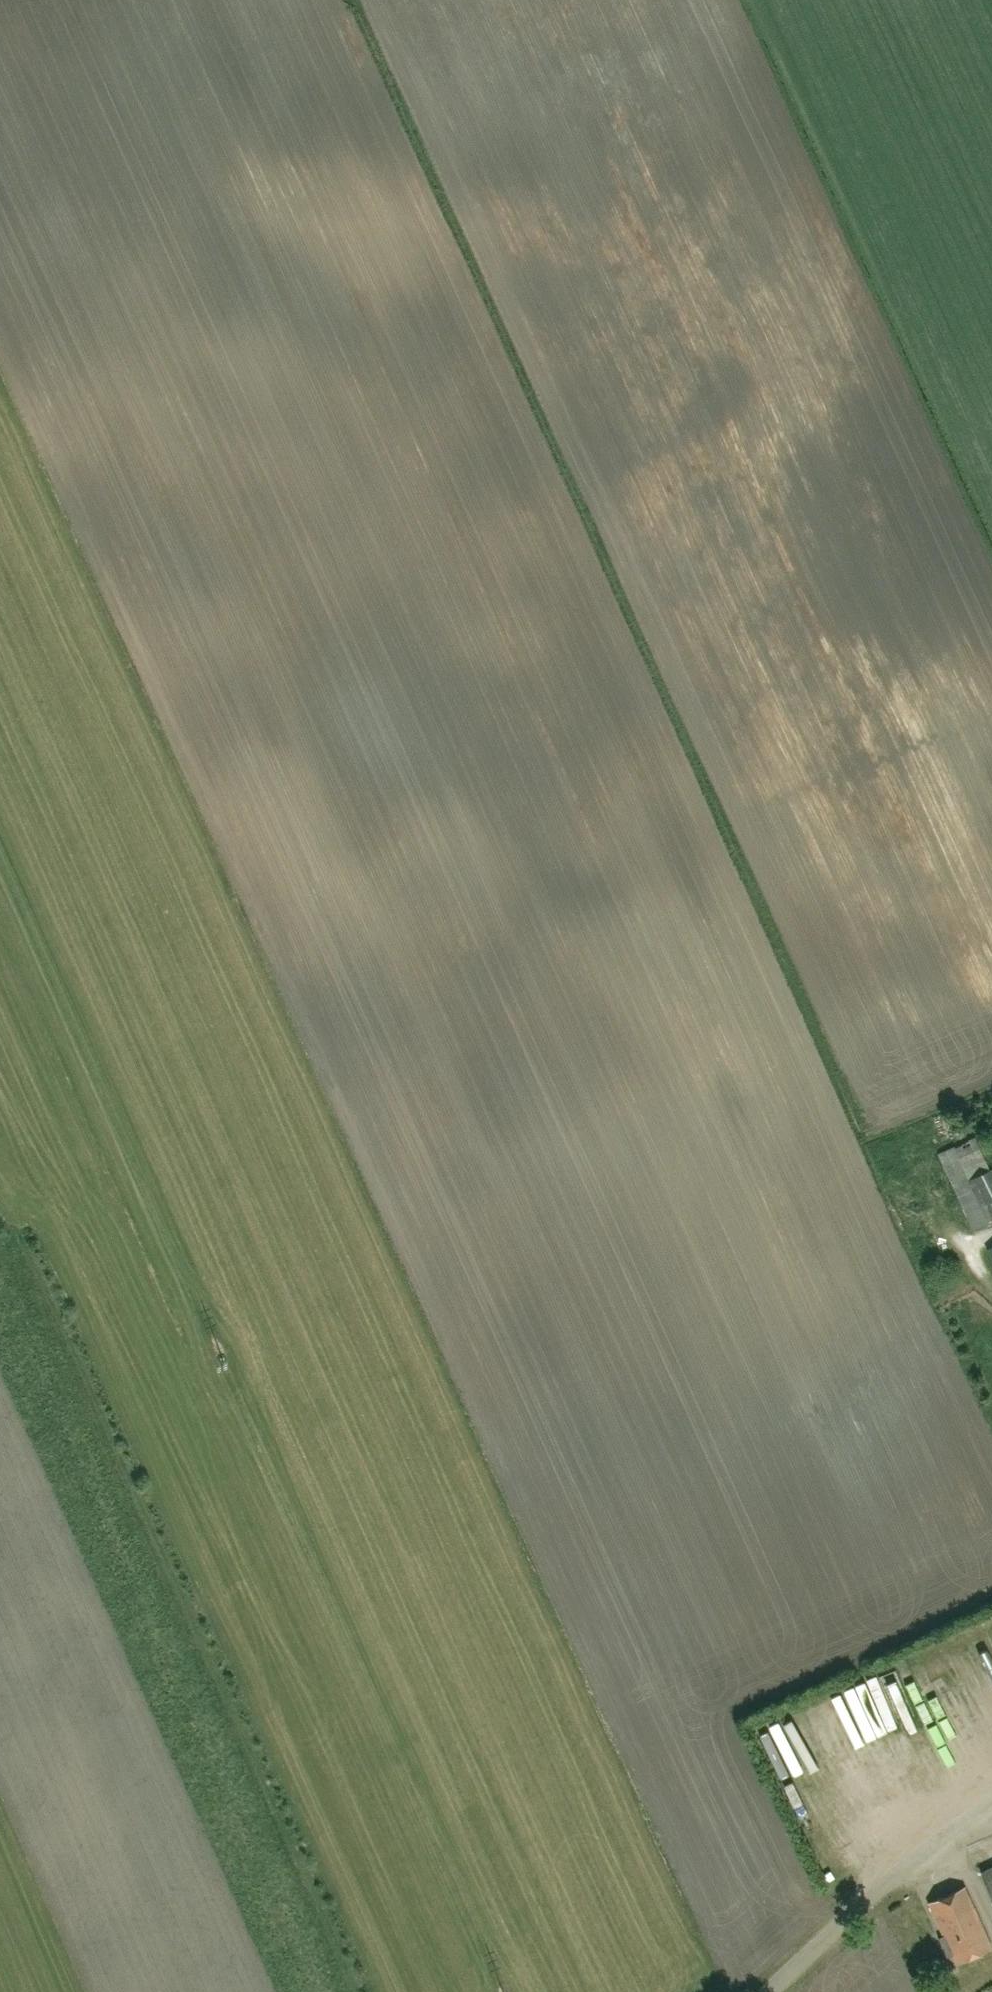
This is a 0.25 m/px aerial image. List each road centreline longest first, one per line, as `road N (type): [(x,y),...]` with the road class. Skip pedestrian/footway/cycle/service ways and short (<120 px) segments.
road 1 (unclassified): [(769,1991),(890,1881),(991,1803)]

